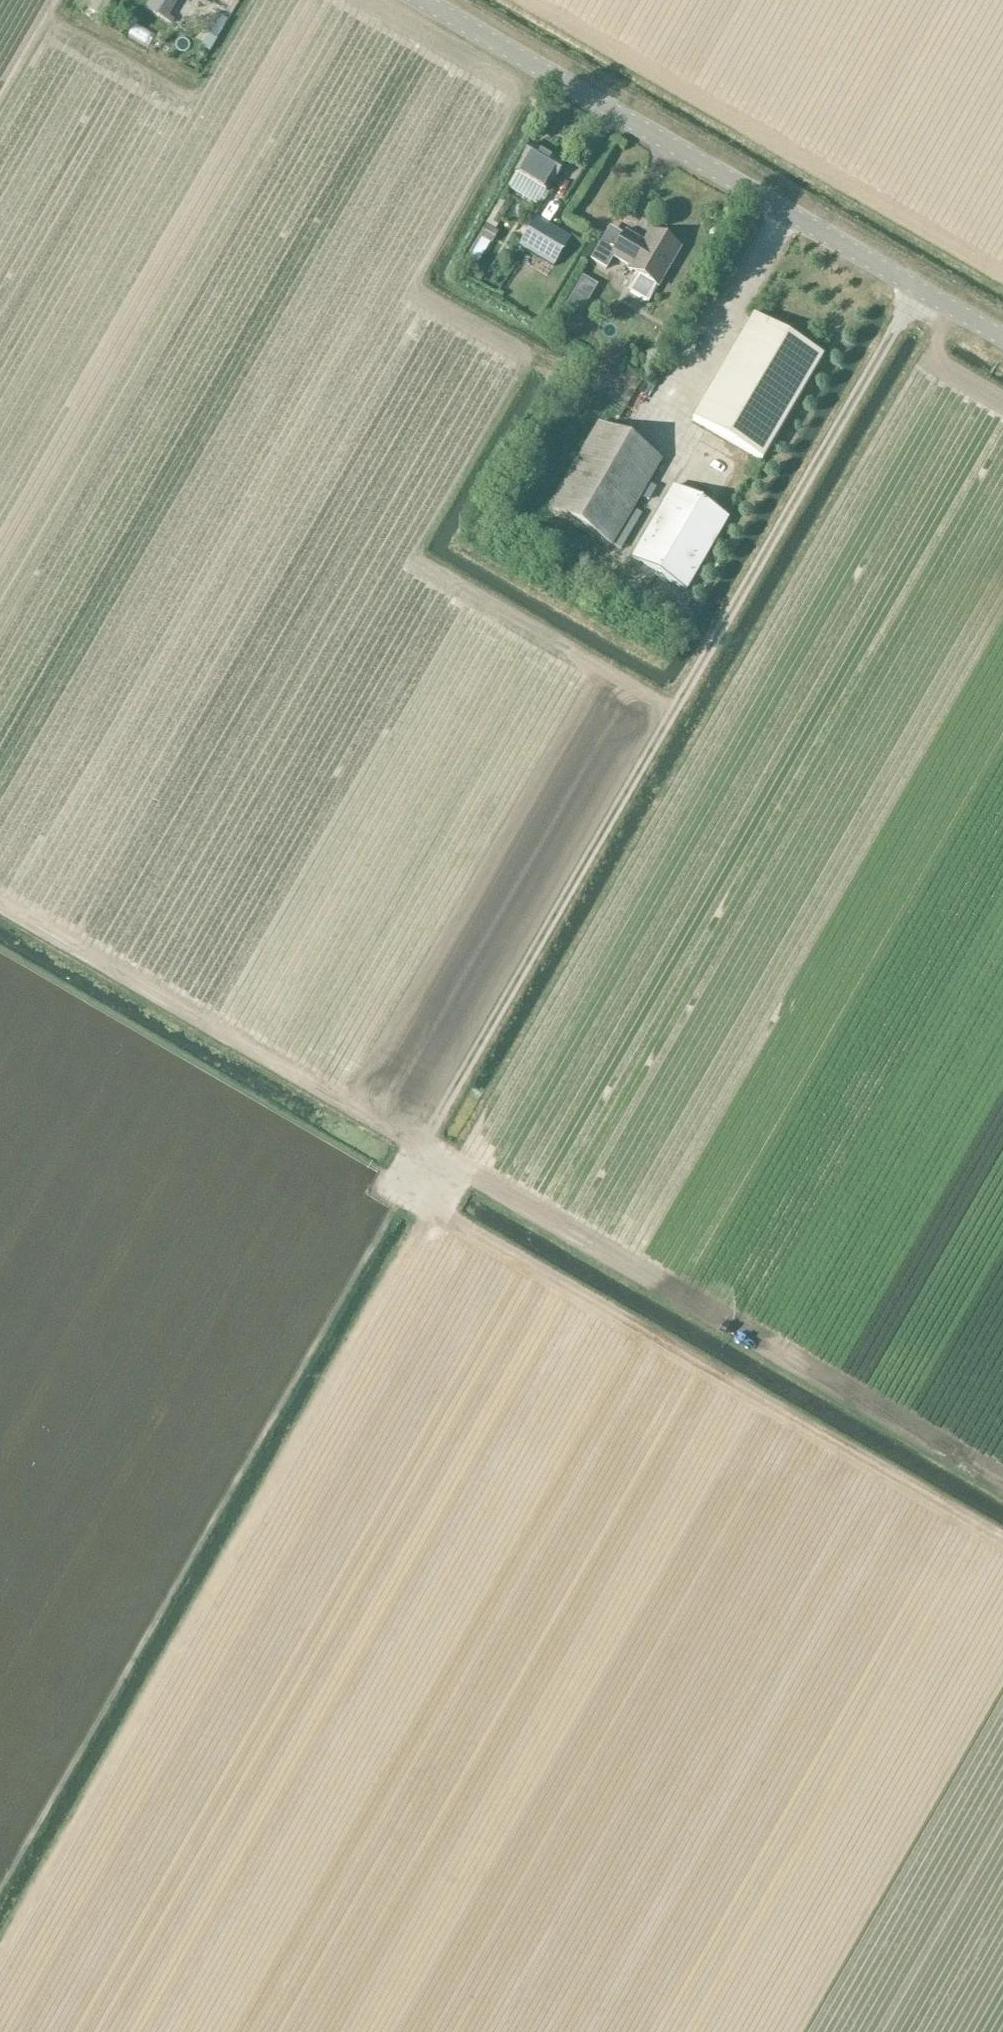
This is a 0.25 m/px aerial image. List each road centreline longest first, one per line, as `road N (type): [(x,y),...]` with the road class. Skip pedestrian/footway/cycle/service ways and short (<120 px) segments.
road 1 (track): [(415,1160),(919,290)]
road 2 (unclassified): [(1002,339),(416,0)]

